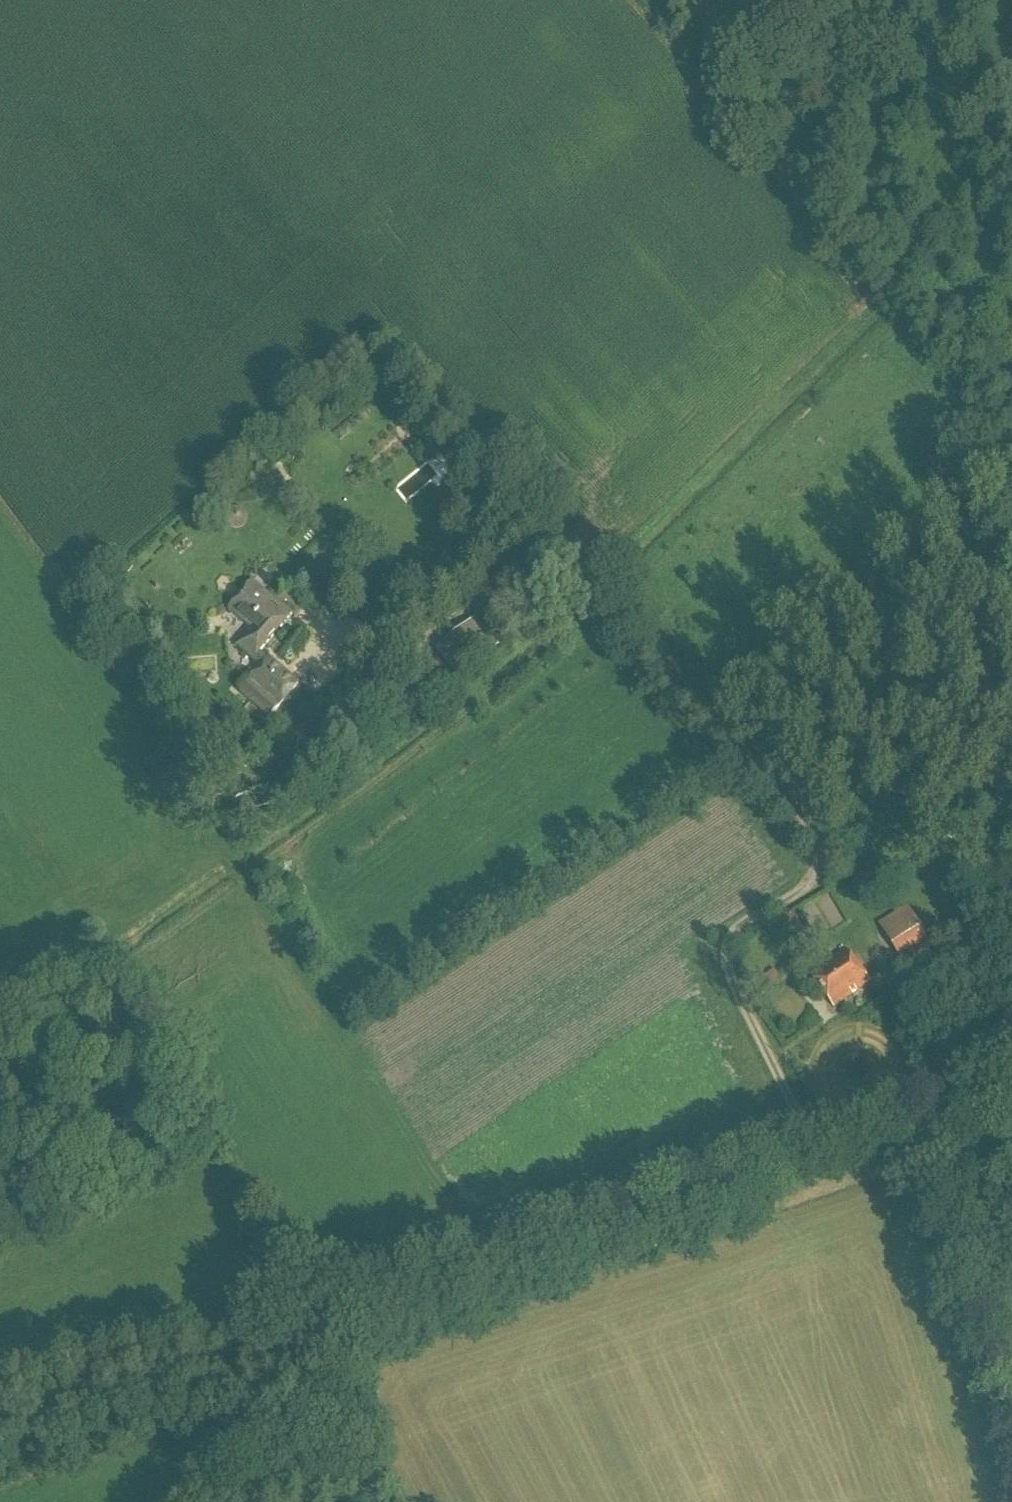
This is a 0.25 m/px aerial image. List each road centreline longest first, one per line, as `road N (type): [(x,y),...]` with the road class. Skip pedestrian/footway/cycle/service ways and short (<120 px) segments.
road 1 (unclassified): [(0,1448),(956,1125)]
road 2 (track): [(815,1173),(727,965),(730,941),(824,867),(815,846),(678,676),(589,581),(551,559)]
road 3 (track): [(956,1125),(874,953)]

